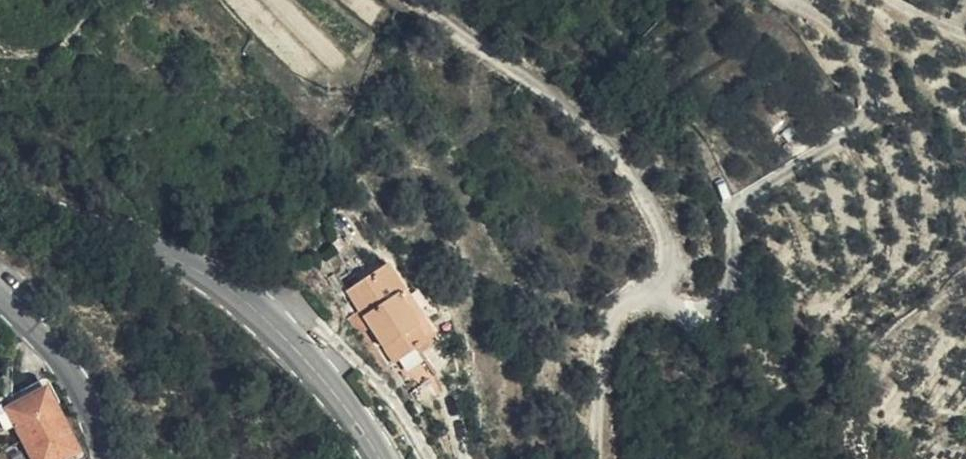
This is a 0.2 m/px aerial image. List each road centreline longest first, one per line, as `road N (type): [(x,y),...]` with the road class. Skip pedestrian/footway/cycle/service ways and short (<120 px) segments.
road 1 (tertiary): [(0,189),(201,274),(253,311),(299,353),(379,458)]
road 2 (track): [(654,294),(667,253),(646,203),(548,93),(414,0)]
road 3 (tertiary): [(111,458),(75,370),(0,298)]
road 4 (residential): [(594,458),(610,334),(626,307),(654,294)]

